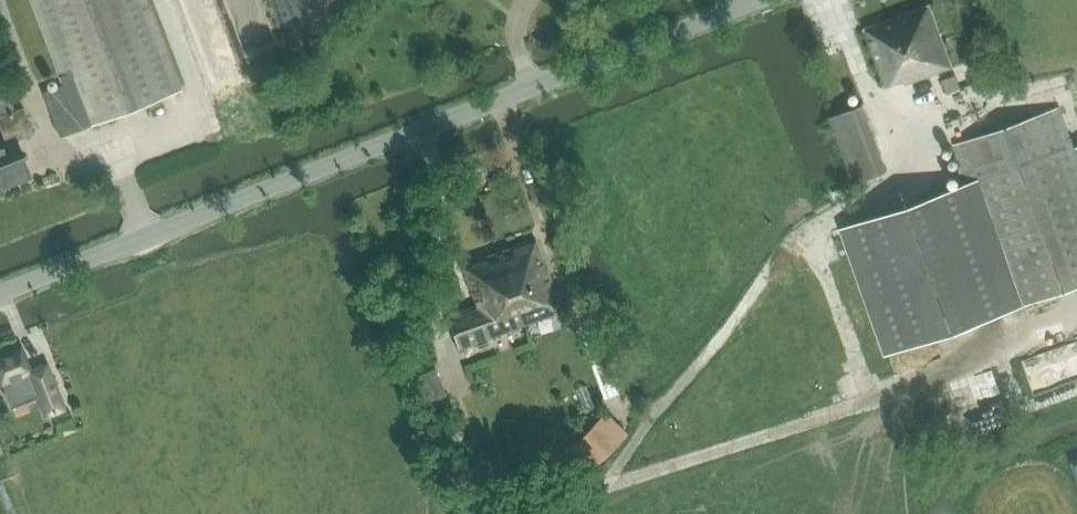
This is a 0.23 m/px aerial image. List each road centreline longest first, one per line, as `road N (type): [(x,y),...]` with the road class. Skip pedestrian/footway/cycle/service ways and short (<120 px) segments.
road 1 (tertiary): [(0,295),(757,0)]
road 2 (track): [(830,0),(906,189),(822,222),(781,254),(715,350),(649,420),(611,486)]
road 3 (track): [(1019,341),(595,491),(553,513)]
road 4 (track): [(162,0),(197,100),(115,153)]
road 5 (track): [(871,399),(809,231)]
road 6 (track): [(204,348),(149,238)]

